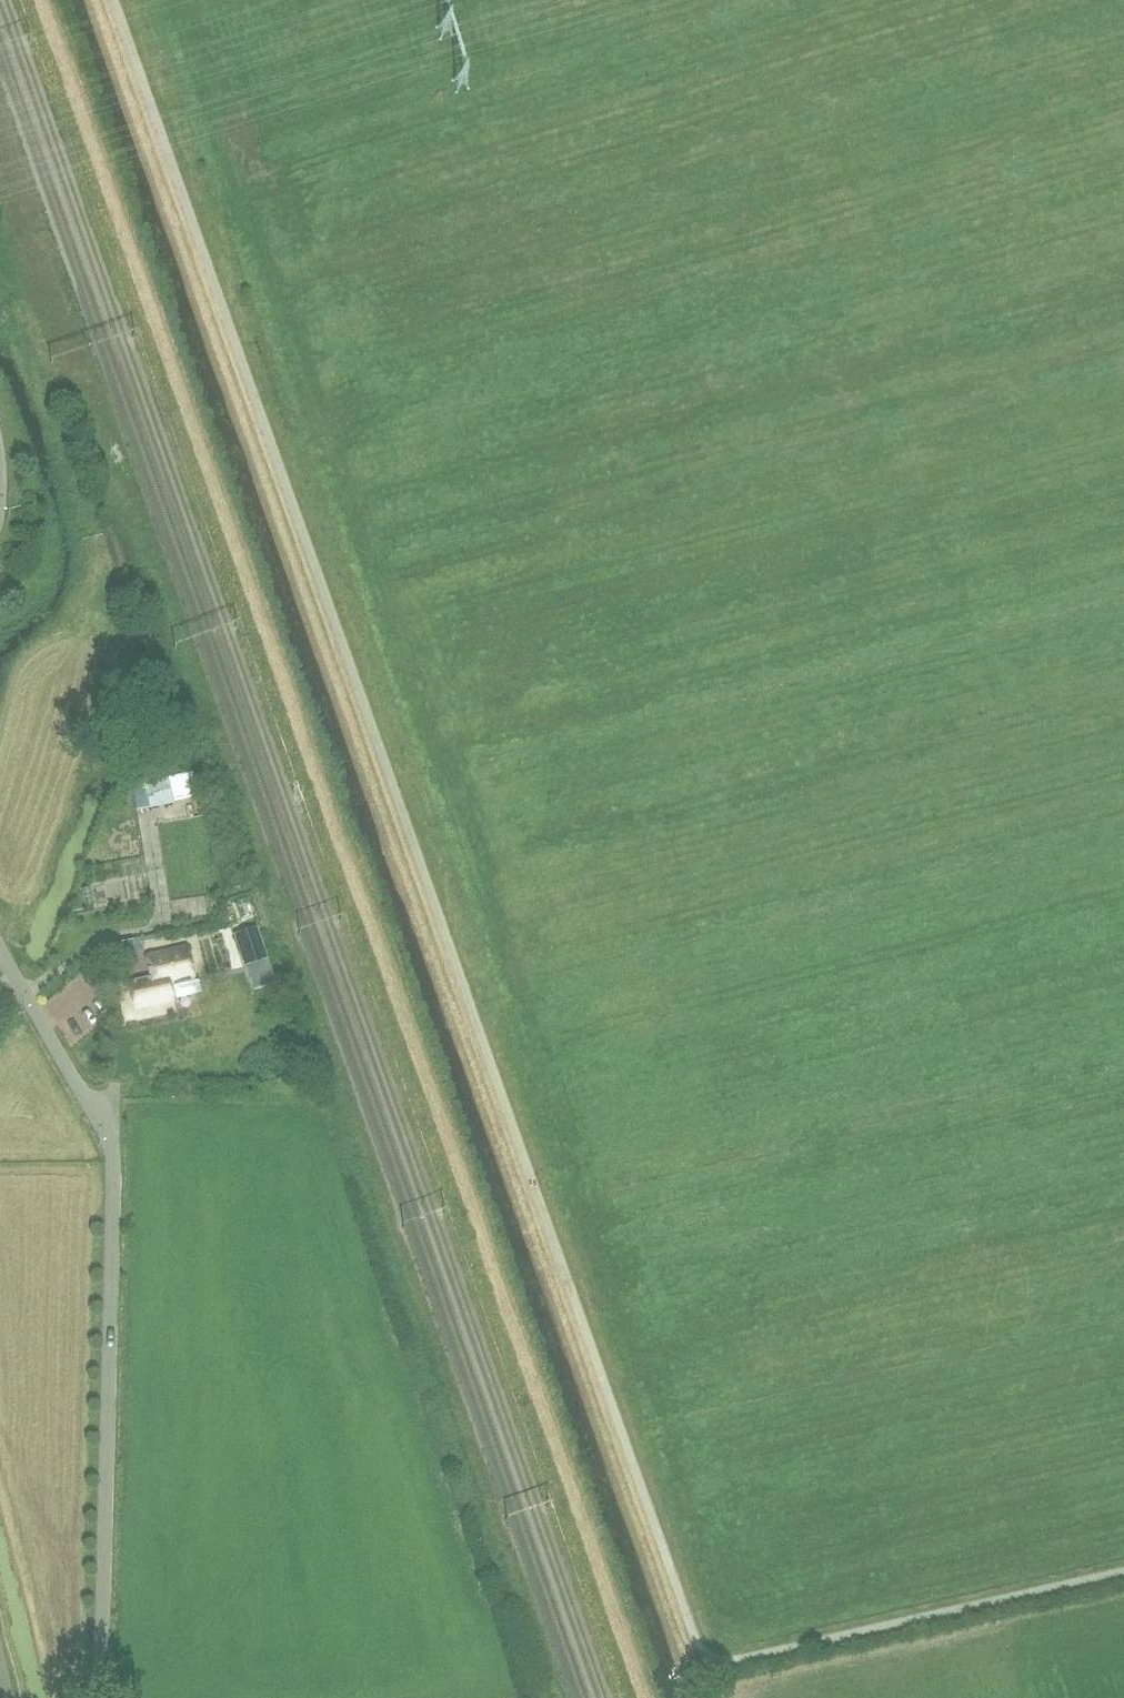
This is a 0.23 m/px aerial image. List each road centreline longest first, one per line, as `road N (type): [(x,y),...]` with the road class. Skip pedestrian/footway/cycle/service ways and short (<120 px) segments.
road 1 (unclassified): [(89,1697),(102,1615),(113,1162),(101,1124),(0,949)]

